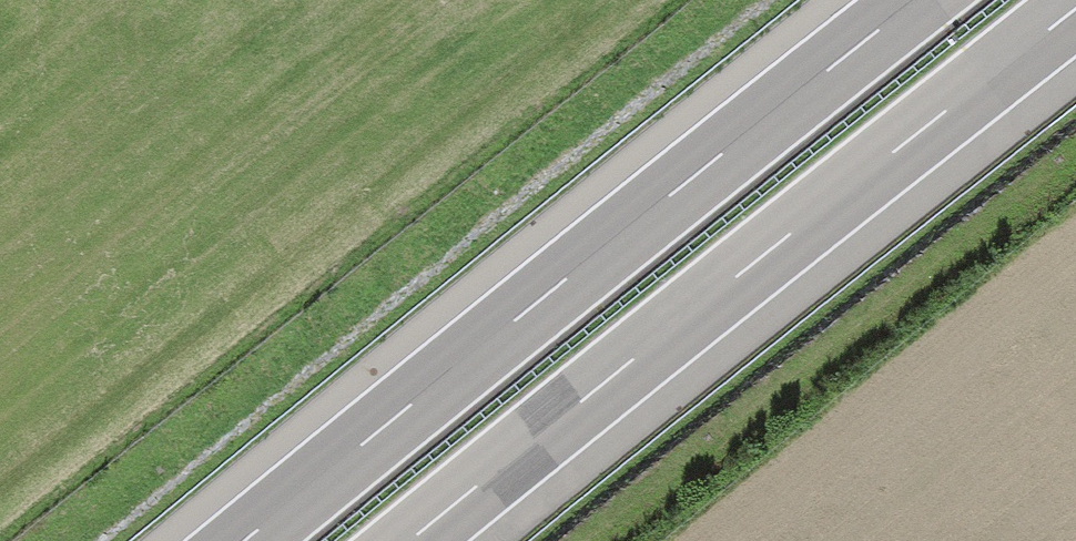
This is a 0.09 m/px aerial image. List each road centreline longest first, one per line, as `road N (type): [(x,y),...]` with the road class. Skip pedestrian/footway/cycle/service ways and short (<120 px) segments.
road 1 (motorway): [(919,0),(248,540)]
road 2 (motorway): [(411,540),(1075,10)]

